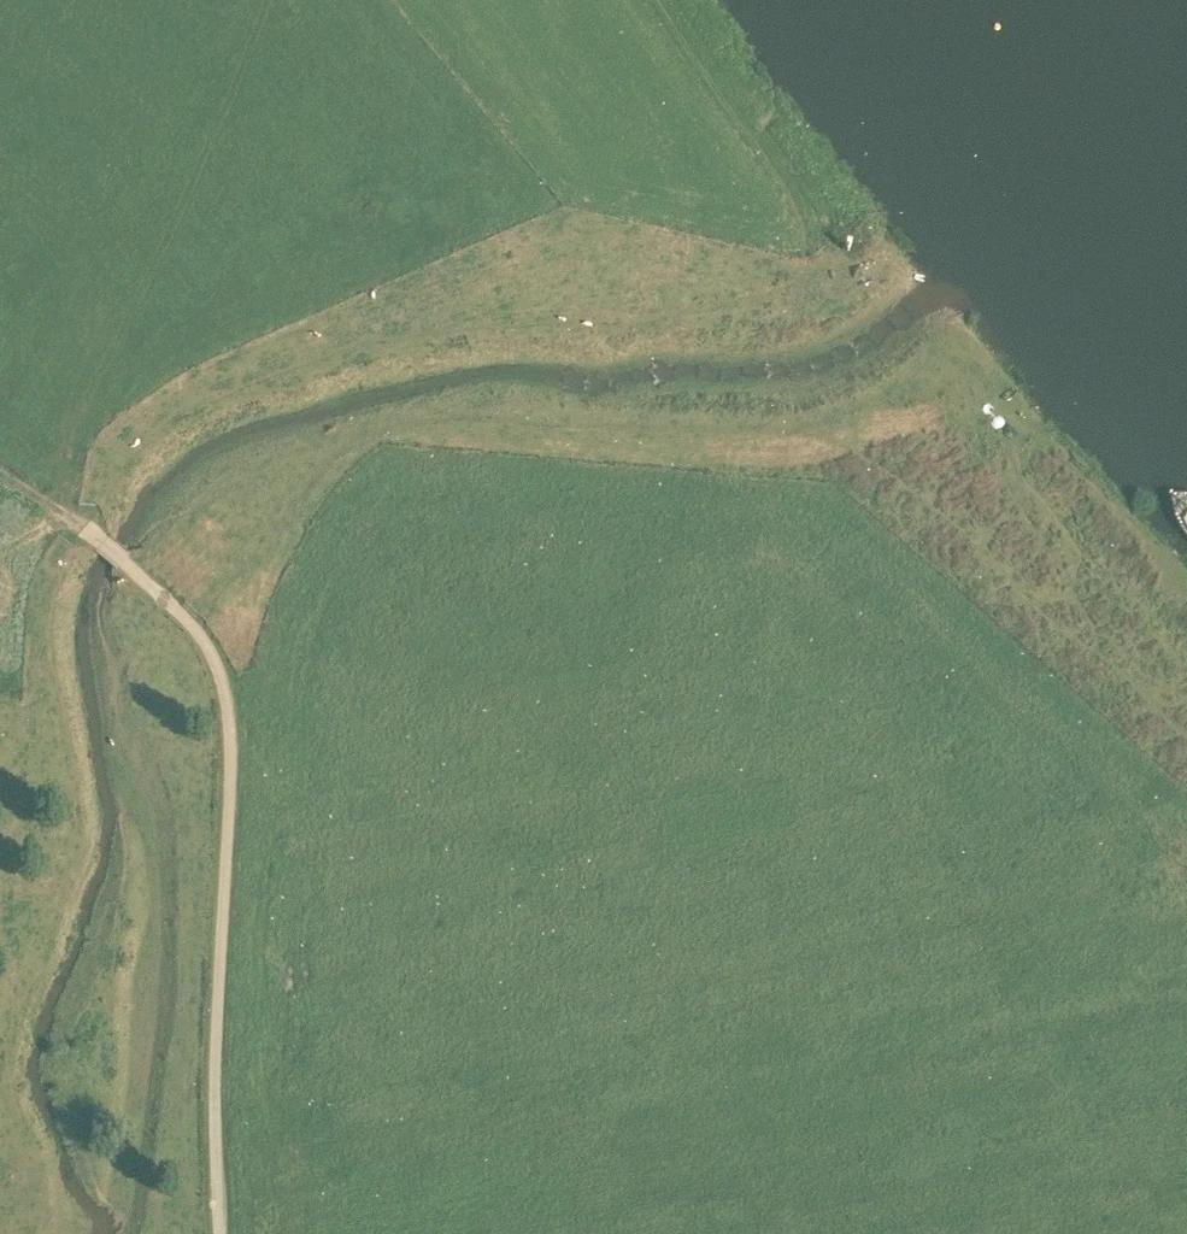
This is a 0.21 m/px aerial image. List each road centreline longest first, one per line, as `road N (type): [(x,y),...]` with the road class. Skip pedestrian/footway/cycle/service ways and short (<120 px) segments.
road 1 (track): [(225,1233),(224,675),(192,622),(86,534)]

